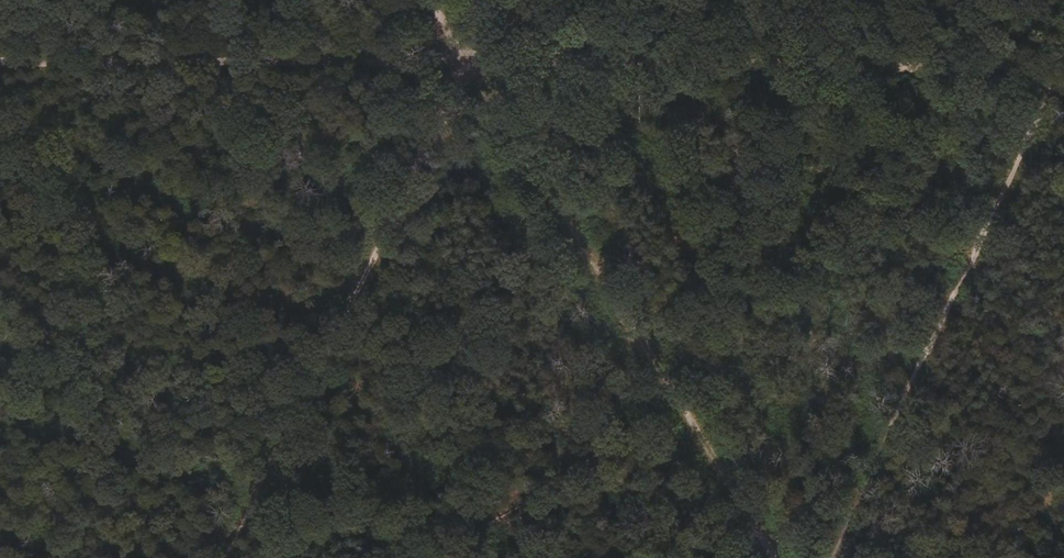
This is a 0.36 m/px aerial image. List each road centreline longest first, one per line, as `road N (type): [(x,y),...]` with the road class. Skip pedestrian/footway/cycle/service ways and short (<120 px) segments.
road 1 (track): [(0,63),(1063,69)]
road 2 (track): [(425,0),(765,557)]
road 3 (track): [(223,557),(498,0)]

